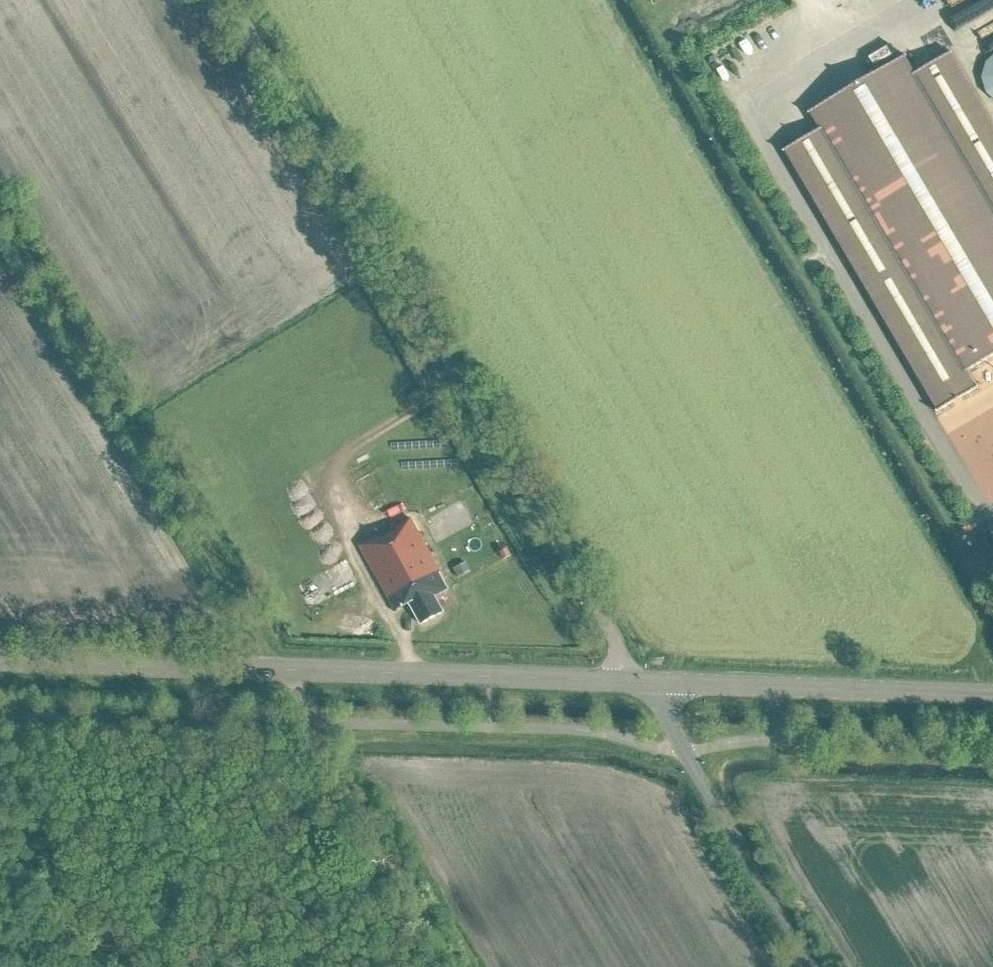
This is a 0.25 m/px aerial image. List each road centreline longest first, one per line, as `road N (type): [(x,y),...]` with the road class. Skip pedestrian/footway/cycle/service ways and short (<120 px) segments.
road 1 (unclassified): [(637,682),(227,0)]
road 2 (tertiary): [(637,682),(0,660)]
road 3 (tertiary): [(992,696),(637,682)]
road 4 (unclassified): [(812,966),(637,682)]

